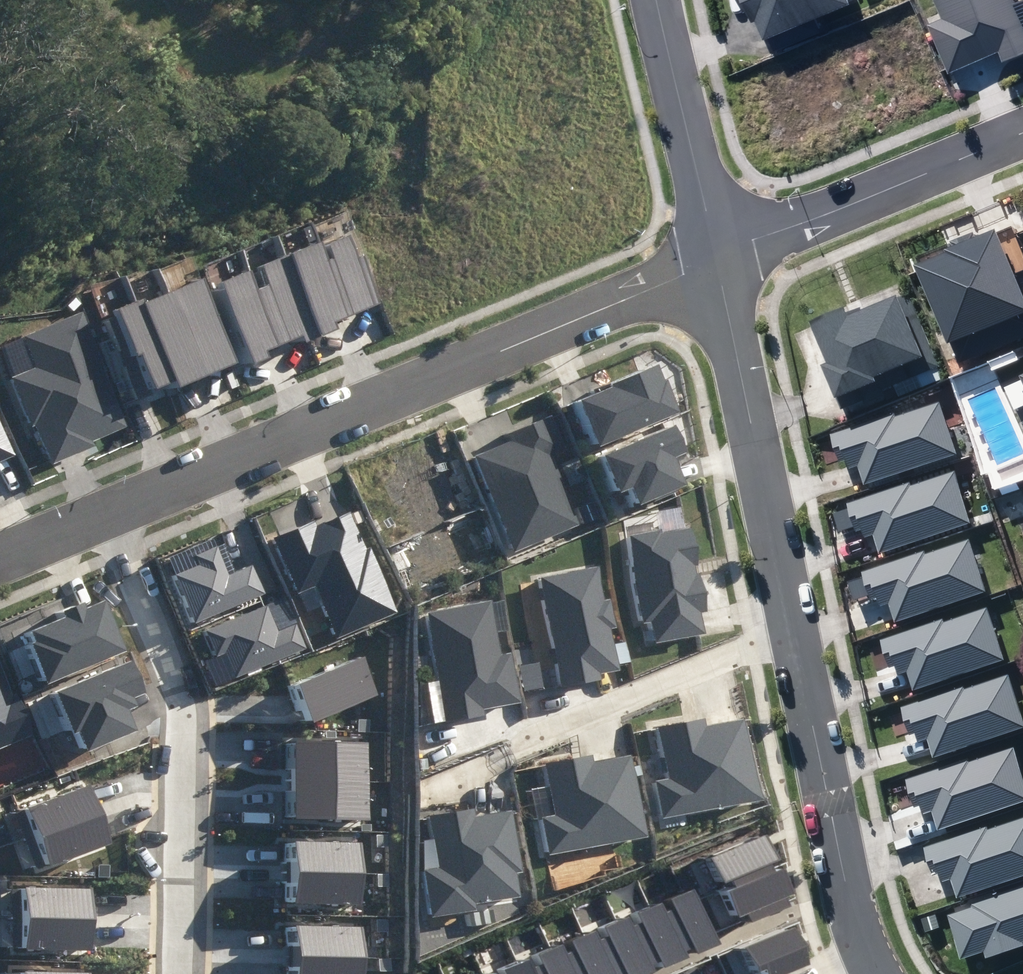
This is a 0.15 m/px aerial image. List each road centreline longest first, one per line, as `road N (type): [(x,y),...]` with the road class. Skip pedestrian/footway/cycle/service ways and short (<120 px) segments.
road 1 (residential): [(871,952),(824,796),(723,251)]
road 2 (residential): [(723,251),(120,505)]
road 3 (residential): [(120,505),(185,715),(185,973)]
road 4 (residential): [(1022,127),(723,251)]
road 5 (residential): [(723,251),(664,0)]
road 6 (residential): [(120,505),(0,556)]

